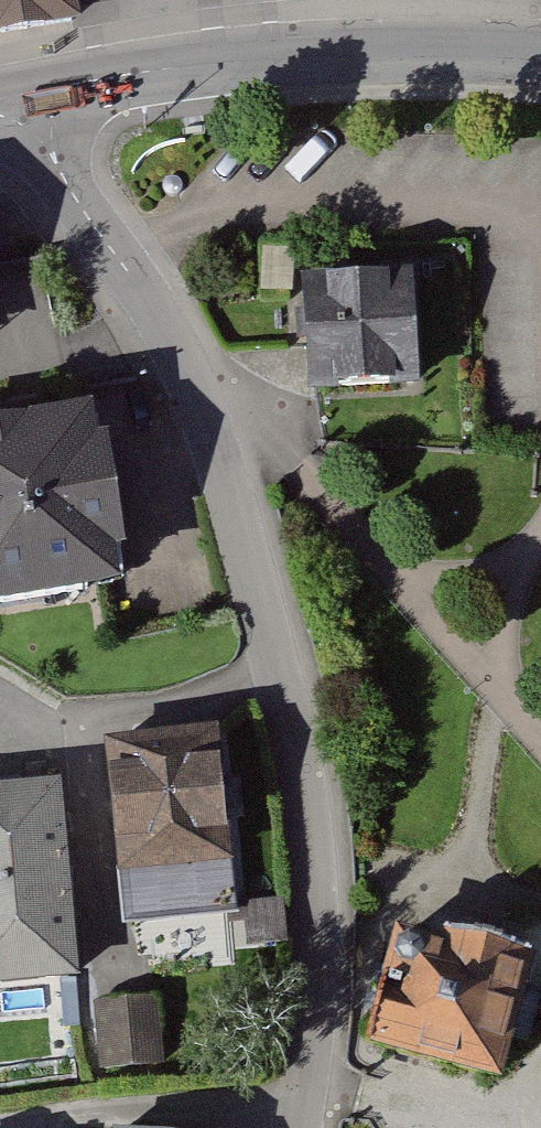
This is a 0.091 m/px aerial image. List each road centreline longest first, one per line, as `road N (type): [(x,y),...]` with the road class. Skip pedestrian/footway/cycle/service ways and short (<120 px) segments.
road 1 (residential): [(28,89),(90,218),(198,382),(278,661),(315,929),(296,1102)]
road 2 (tertiary): [(28,89),(242,55),(540,56)]
road 3 (residential): [(296,1102),(52,1127)]

